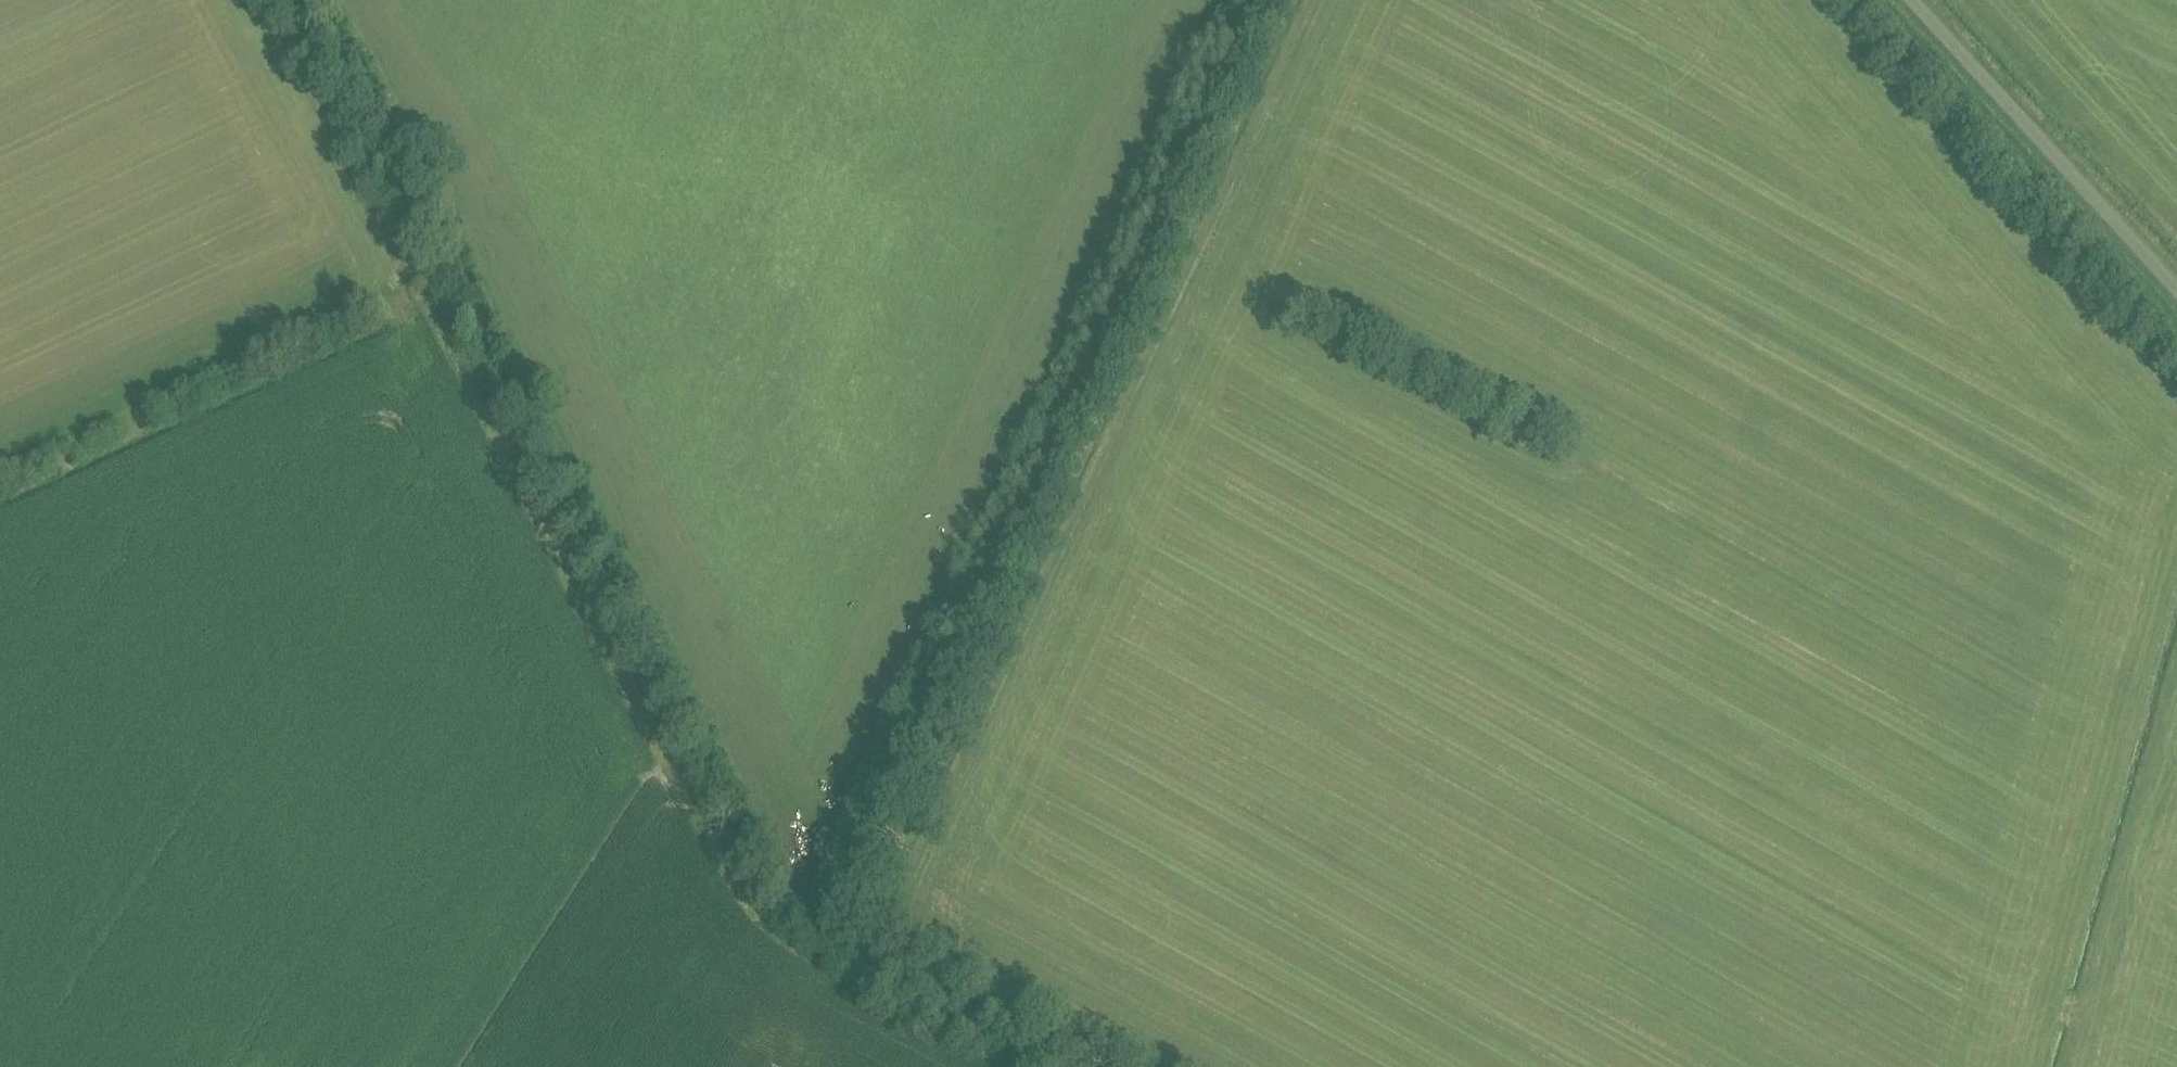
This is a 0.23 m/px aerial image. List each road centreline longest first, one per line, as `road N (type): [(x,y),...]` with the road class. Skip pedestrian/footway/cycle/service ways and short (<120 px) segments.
road 1 (unclassified): [(2176,294),(1906,0)]

